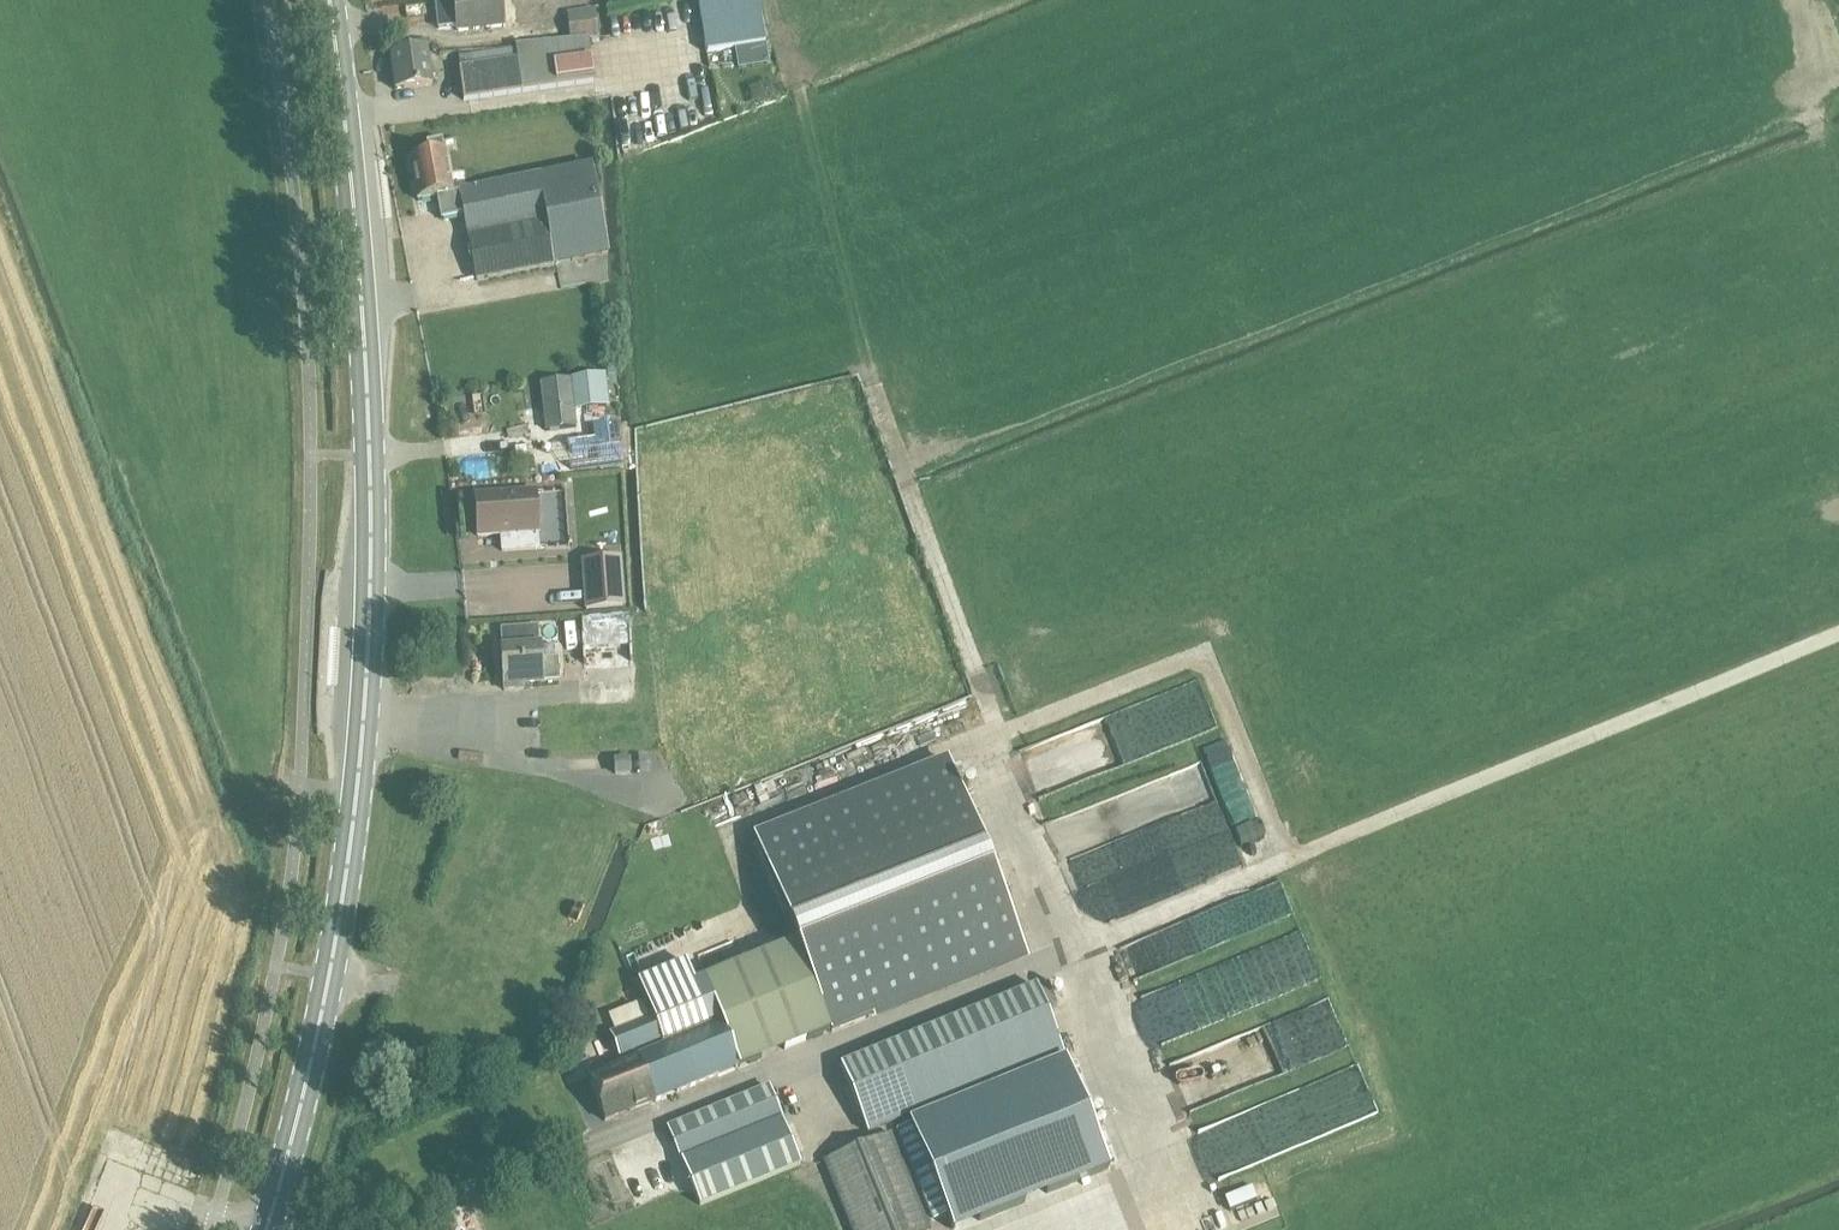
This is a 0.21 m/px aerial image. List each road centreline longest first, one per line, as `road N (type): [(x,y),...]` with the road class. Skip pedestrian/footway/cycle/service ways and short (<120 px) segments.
road 1 (primary): [(267,1229),(333,989),(359,782),(369,529),(358,220),(332,0)]
road 2 (track): [(1056,960),(1838,634)]

